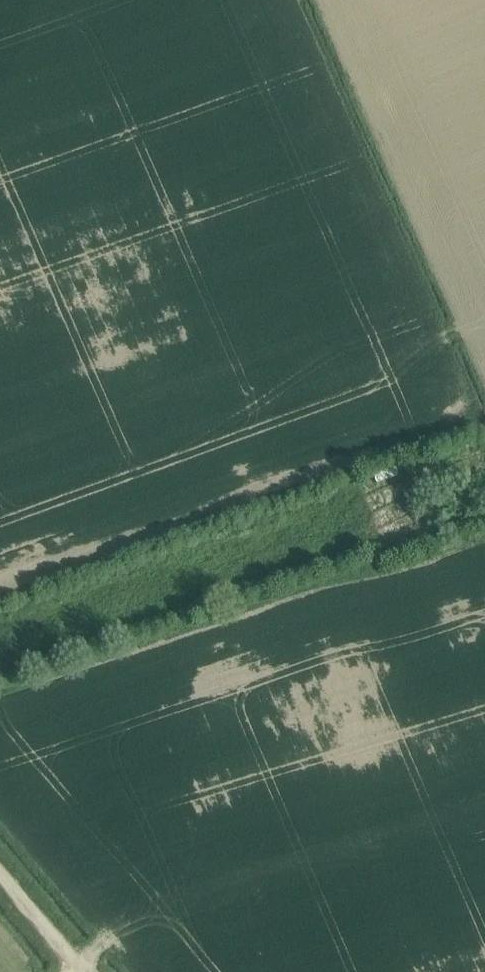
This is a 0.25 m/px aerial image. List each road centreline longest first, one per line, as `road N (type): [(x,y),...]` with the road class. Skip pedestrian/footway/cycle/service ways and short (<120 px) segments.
road 1 (unclassified): [(94,971),(0,867)]

